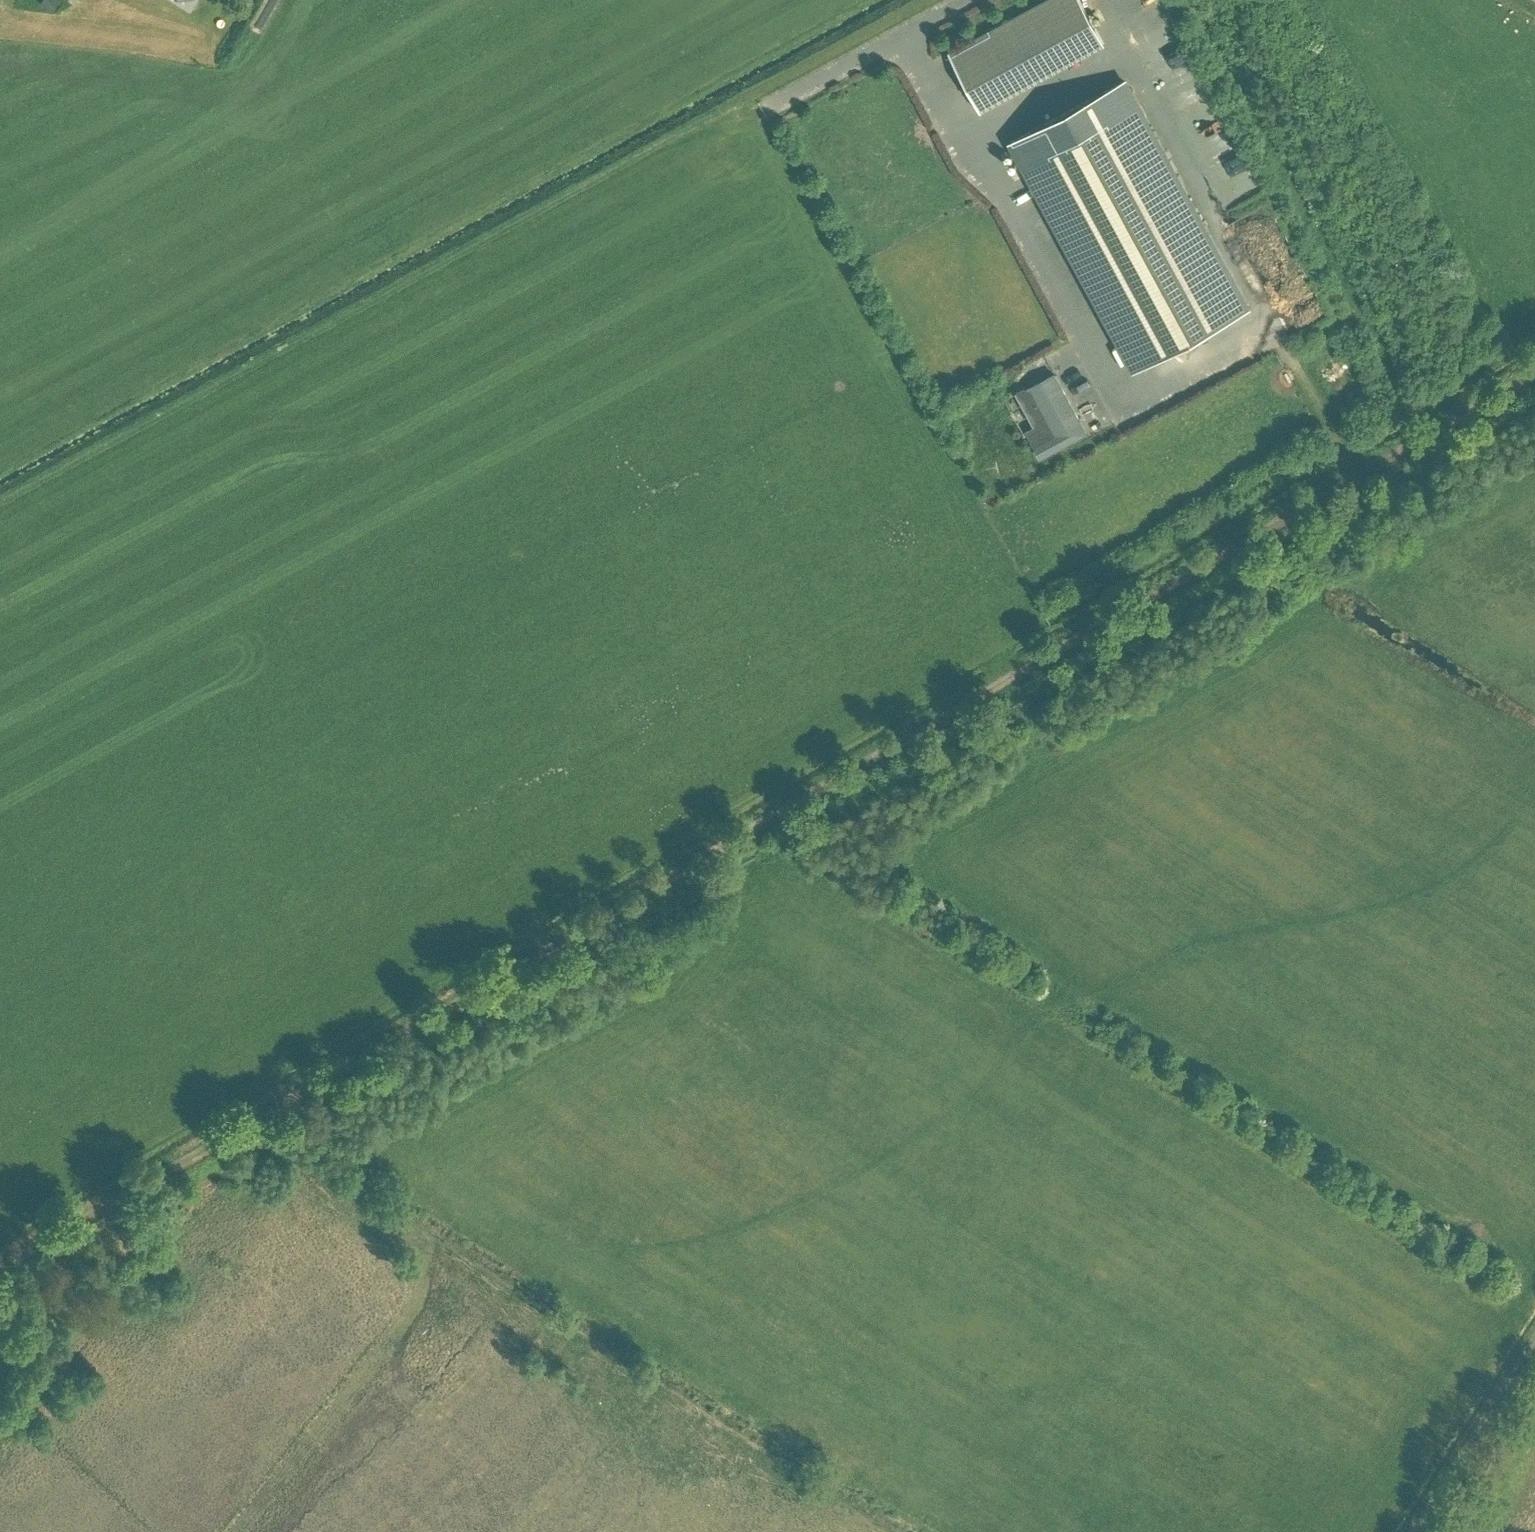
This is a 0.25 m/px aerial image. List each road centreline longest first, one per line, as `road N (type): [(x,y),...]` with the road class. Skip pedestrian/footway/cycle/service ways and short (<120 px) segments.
road 1 (track): [(1534,363),(0,1264)]
road 2 (track): [(1456,1531),(1534,1409)]

